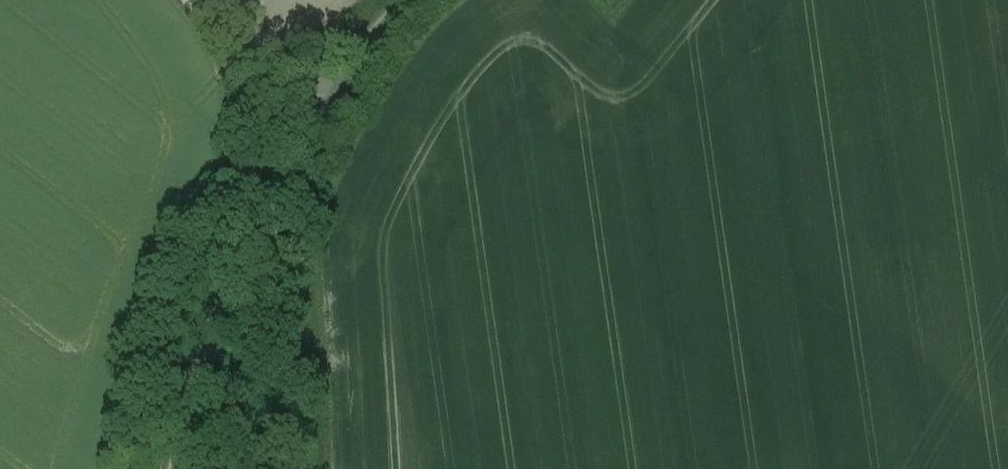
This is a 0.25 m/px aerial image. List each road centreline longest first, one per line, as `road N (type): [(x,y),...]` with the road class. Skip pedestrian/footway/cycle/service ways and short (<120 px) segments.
road 1 (unclassified): [(158,468),(171,411),(315,126),(419,0)]

